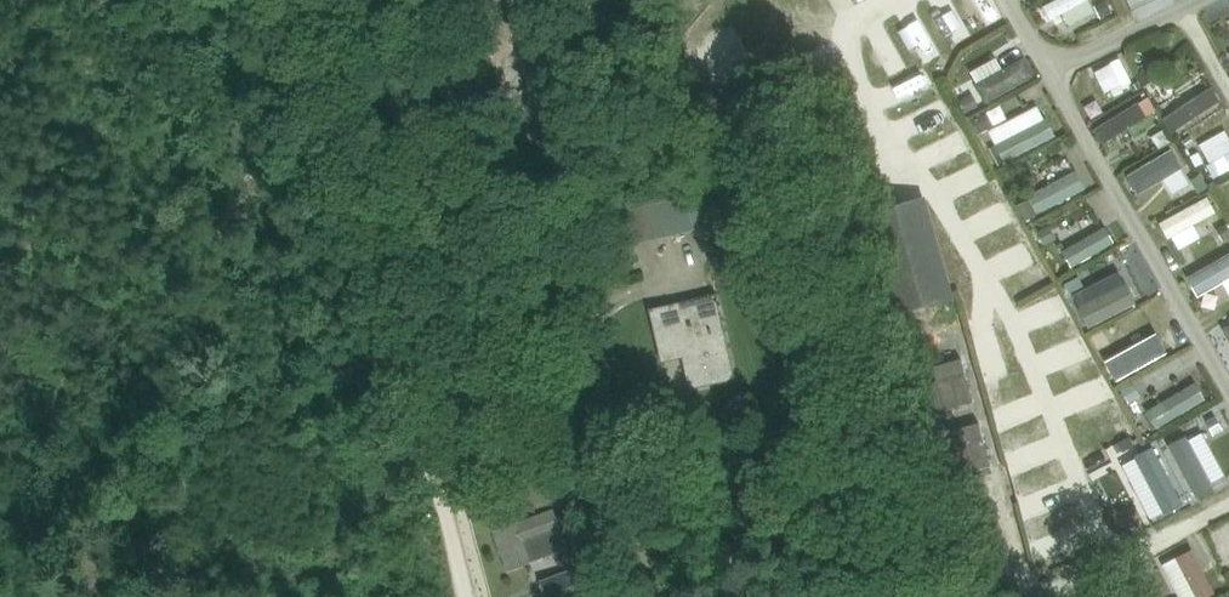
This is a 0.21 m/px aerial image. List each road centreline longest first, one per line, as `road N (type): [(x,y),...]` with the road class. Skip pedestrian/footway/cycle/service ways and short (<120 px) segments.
road 1 (unclassified): [(371,262),(275,0)]
road 2 (track): [(436,482),(371,262)]

